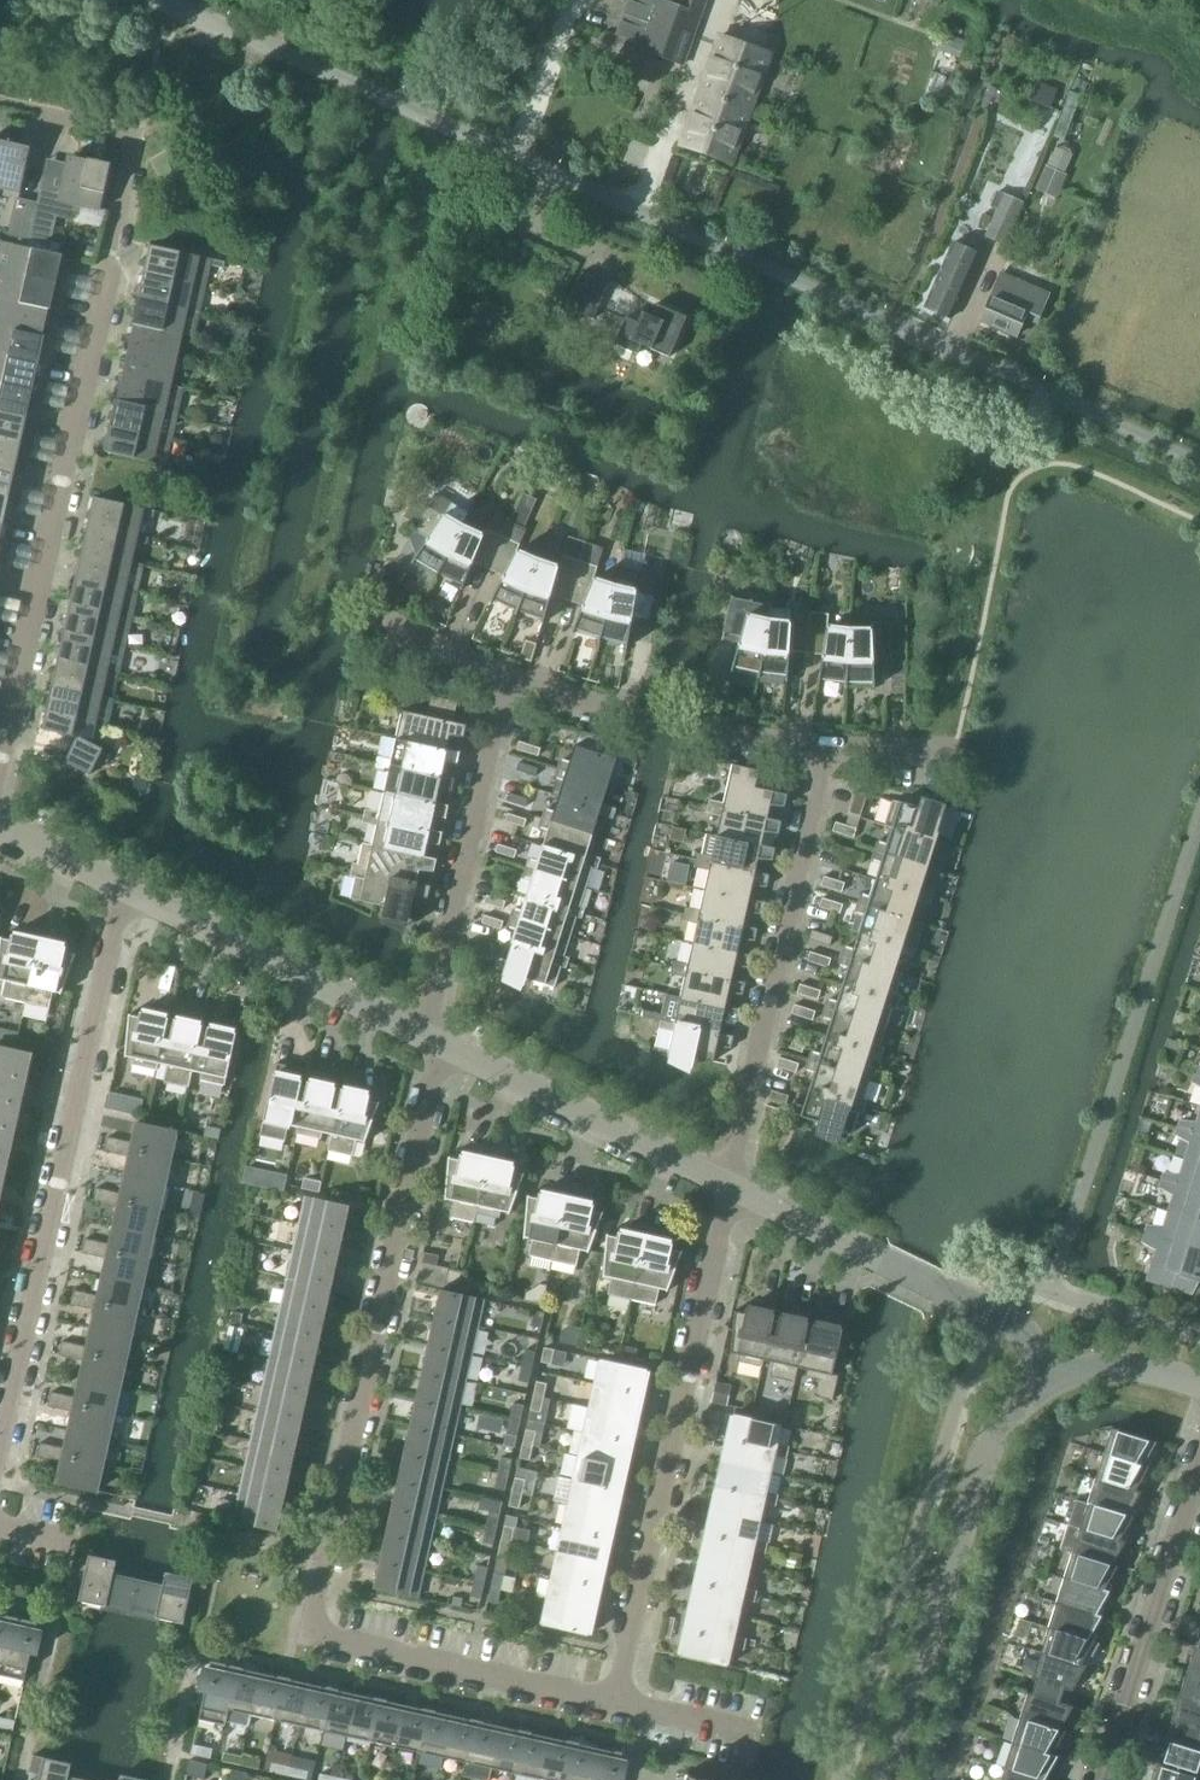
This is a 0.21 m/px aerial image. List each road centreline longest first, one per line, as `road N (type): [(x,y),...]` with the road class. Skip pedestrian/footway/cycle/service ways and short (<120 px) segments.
road 1 (unclassified): [(167,0),(1199,466)]
road 2 (residential): [(615,1705),(311,1641),(430,1082),(429,1038)]
road 3 (residential): [(0,763),(132,157),(111,128),(0,102)]
road 4 (residential): [(0,1439),(122,892)]
road 5 (residential): [(615,1705),(729,1185)]
road 6 (residential): [(729,1185),(824,754)]
road 7 (tertiary): [(882,1779),(987,1470),(1017,1404),(1043,1375)]
road 8 (residential): [(429,1038),(508,680)]
road 9 (residential): [(1101,1779),(1199,1445)]
road 10 (residential): [(429,1038),(122,892)]
road 11 (residential): [(729,1185),(429,1038)]
road 12 (residential): [(875,1257),(1024,1341),(1043,1375)]
road 13 (residential): [(875,1257),(729,1185)]
road 14 (tertiary): [(1199,1387),(1149,1372),(1043,1375)]
road 15 (residential): [(754,1735),(615,1705)]
road 16 (residential): [(122,892),(0,830)]
road 17 (residential): [(508,680),(386,627)]
road 18 (residential): [(633,721),(508,680)]
road 19 (residential): [(954,749),(824,754)]
road 20 (residential): [(824,754),(696,737)]

